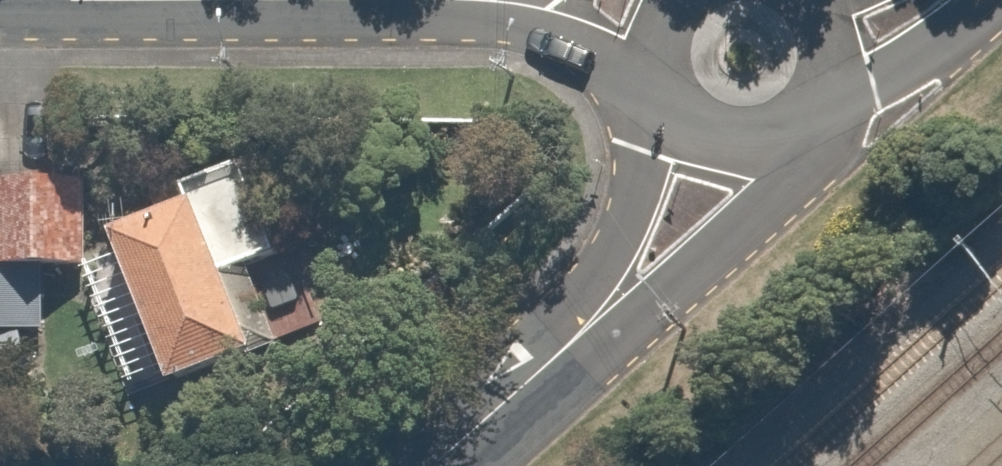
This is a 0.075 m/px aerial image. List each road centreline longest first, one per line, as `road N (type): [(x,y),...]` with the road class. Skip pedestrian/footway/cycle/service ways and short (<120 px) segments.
road 1 (residential): [(792,124),(759,190),(677,265),(606,312)]
road 2 (residential): [(606,312),(647,212),(672,84)]
road 3 (residential): [(449,465),(606,312)]
road 4 (tertiary): [(968,0),(879,69),(819,94)]
road 5 (tertiary): [(792,124),(770,135),(722,134),(701,123),(672,84)]
road 6 (tertiary): [(668,60),(555,0)]

